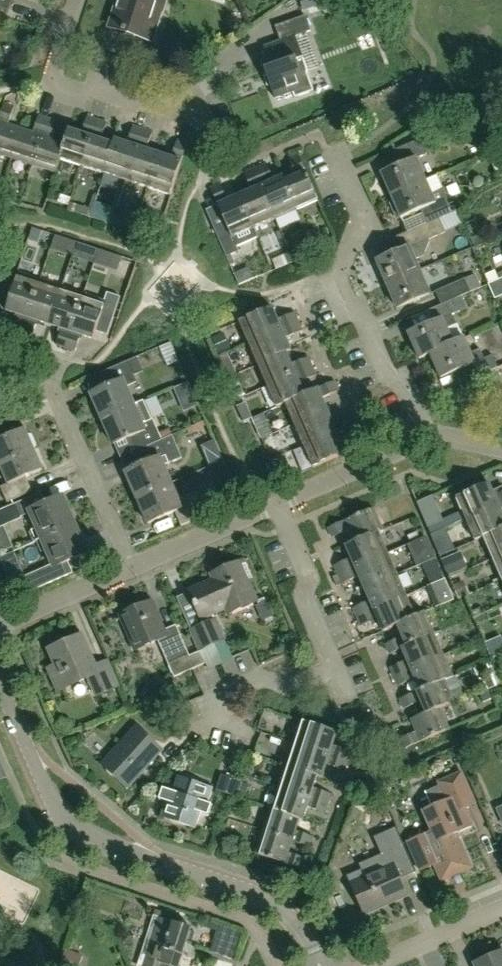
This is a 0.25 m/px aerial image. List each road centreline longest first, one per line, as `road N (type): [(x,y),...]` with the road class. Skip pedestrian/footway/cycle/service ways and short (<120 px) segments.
road 1 (unclassified): [(319,965),(288,916),(257,898),(98,843),(67,821),(0,683)]
road 2 (residential): [(251,728),(213,715),(217,695),(259,673),(292,687),(335,672),(303,594),(310,577),(277,503)]
road 3 (residential): [(432,436),(406,385),(388,381),(339,267),(366,214),(336,144)]
road 4 (residential): [(131,565),(51,385),(0,367)]
road 5 (residential): [(204,133),(182,107),(58,82),(85,0)]
road 6 (residential): [(277,503),(432,436)]
road 7 (residential): [(131,565),(277,503)]
road 8 (residential): [(0,620),(131,565)]
road 9 (residential): [(377,965),(501,908)]

